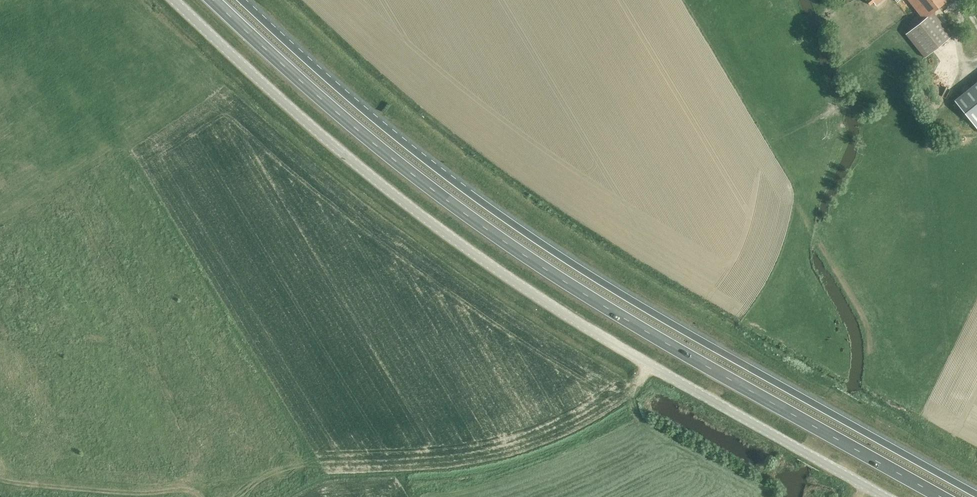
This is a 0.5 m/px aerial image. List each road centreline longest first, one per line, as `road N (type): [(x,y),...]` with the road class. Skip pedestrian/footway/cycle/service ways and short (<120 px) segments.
road 1 (trunk): [(976,494),(551,250),(411,148),(241,0)]
road 2 (trunk): [(212,0),(395,162),(540,267),(942,496)]
road 3 (unclassified): [(173,0),(319,133),(503,274),(884,496)]

